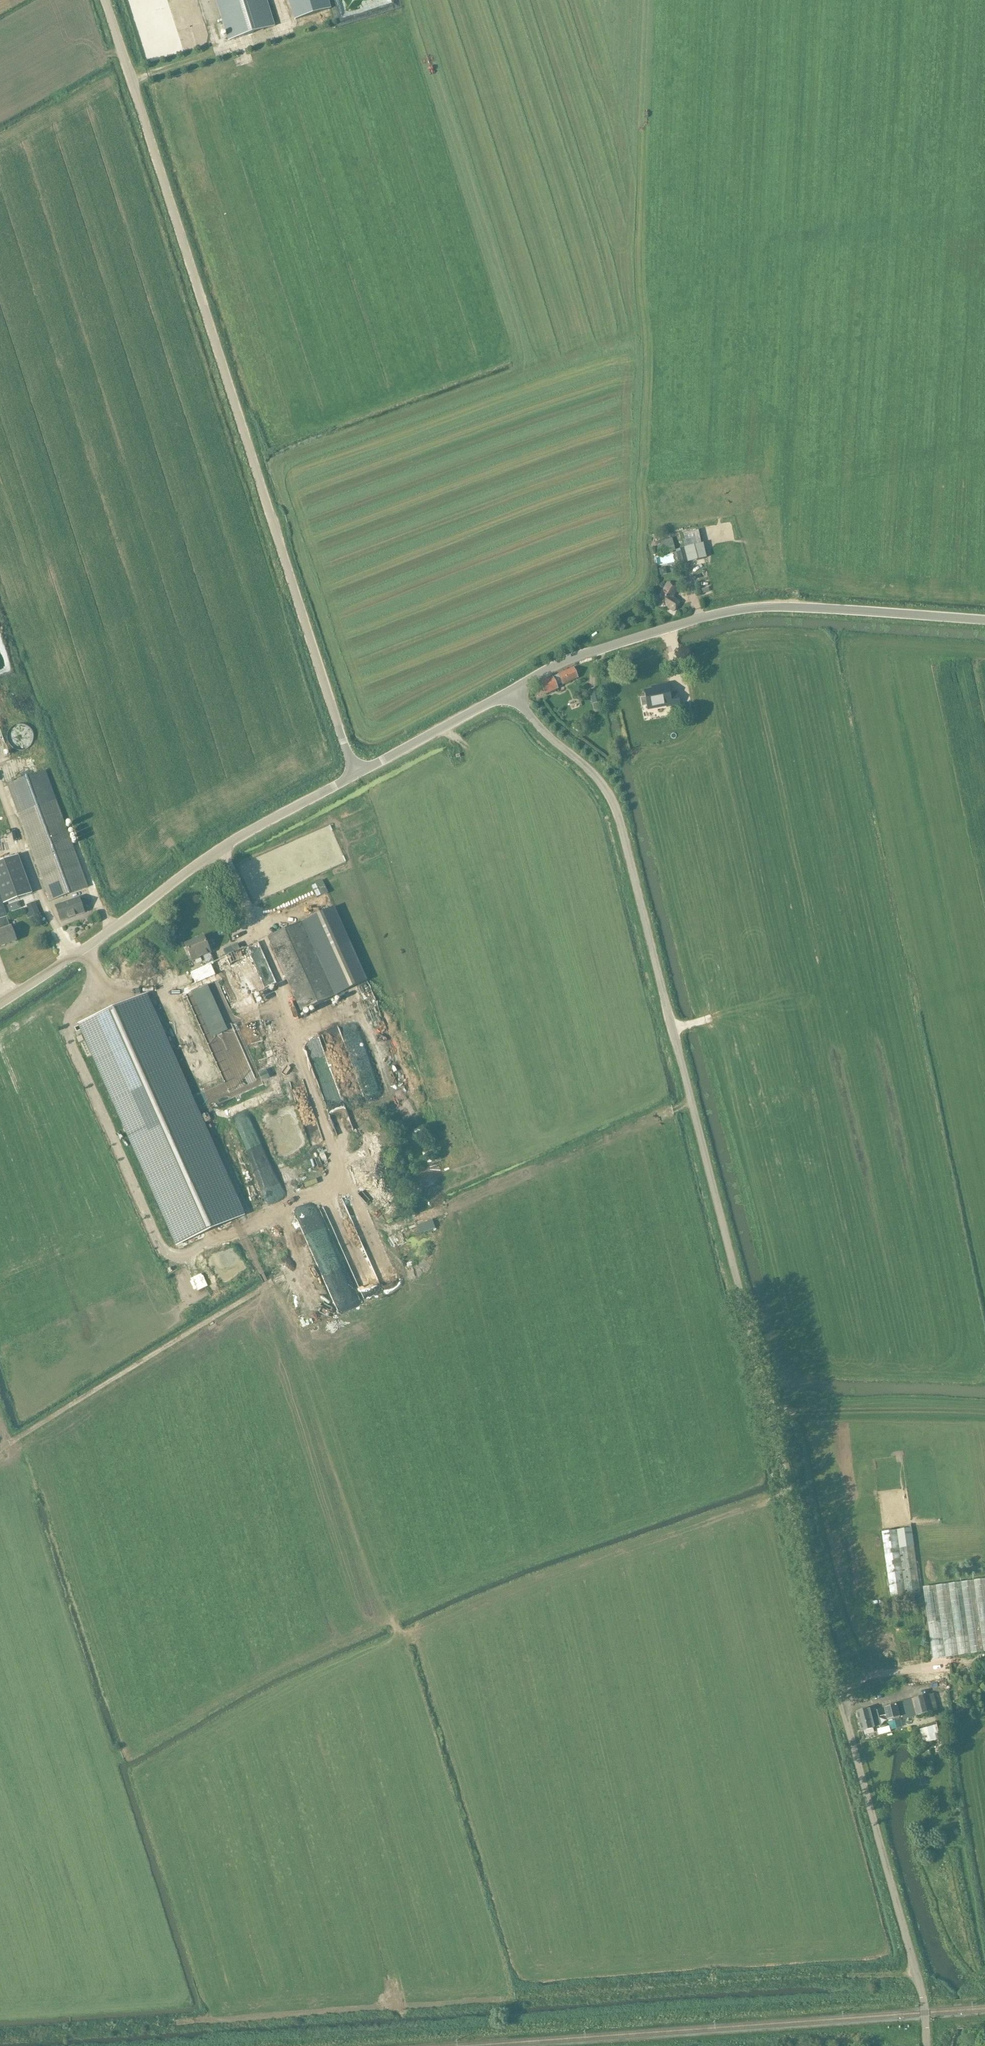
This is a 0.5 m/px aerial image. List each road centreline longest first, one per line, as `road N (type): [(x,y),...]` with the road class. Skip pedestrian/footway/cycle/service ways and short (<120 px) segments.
road 1 (unclassified): [(926,2045),(921,1990),(618,814),(607,790),(510,699)]
road 2 (track): [(0,2043),(921,1990)]
road 3 (unclassified): [(355,776),(105,0)]
road 4 (unclassified): [(984,624),(789,612),(706,620),(592,651),(510,699)]
road 5 (unclassified): [(0,1005),(232,844),(355,776)]
road 6 (unclassified): [(355,776),(510,699)]

